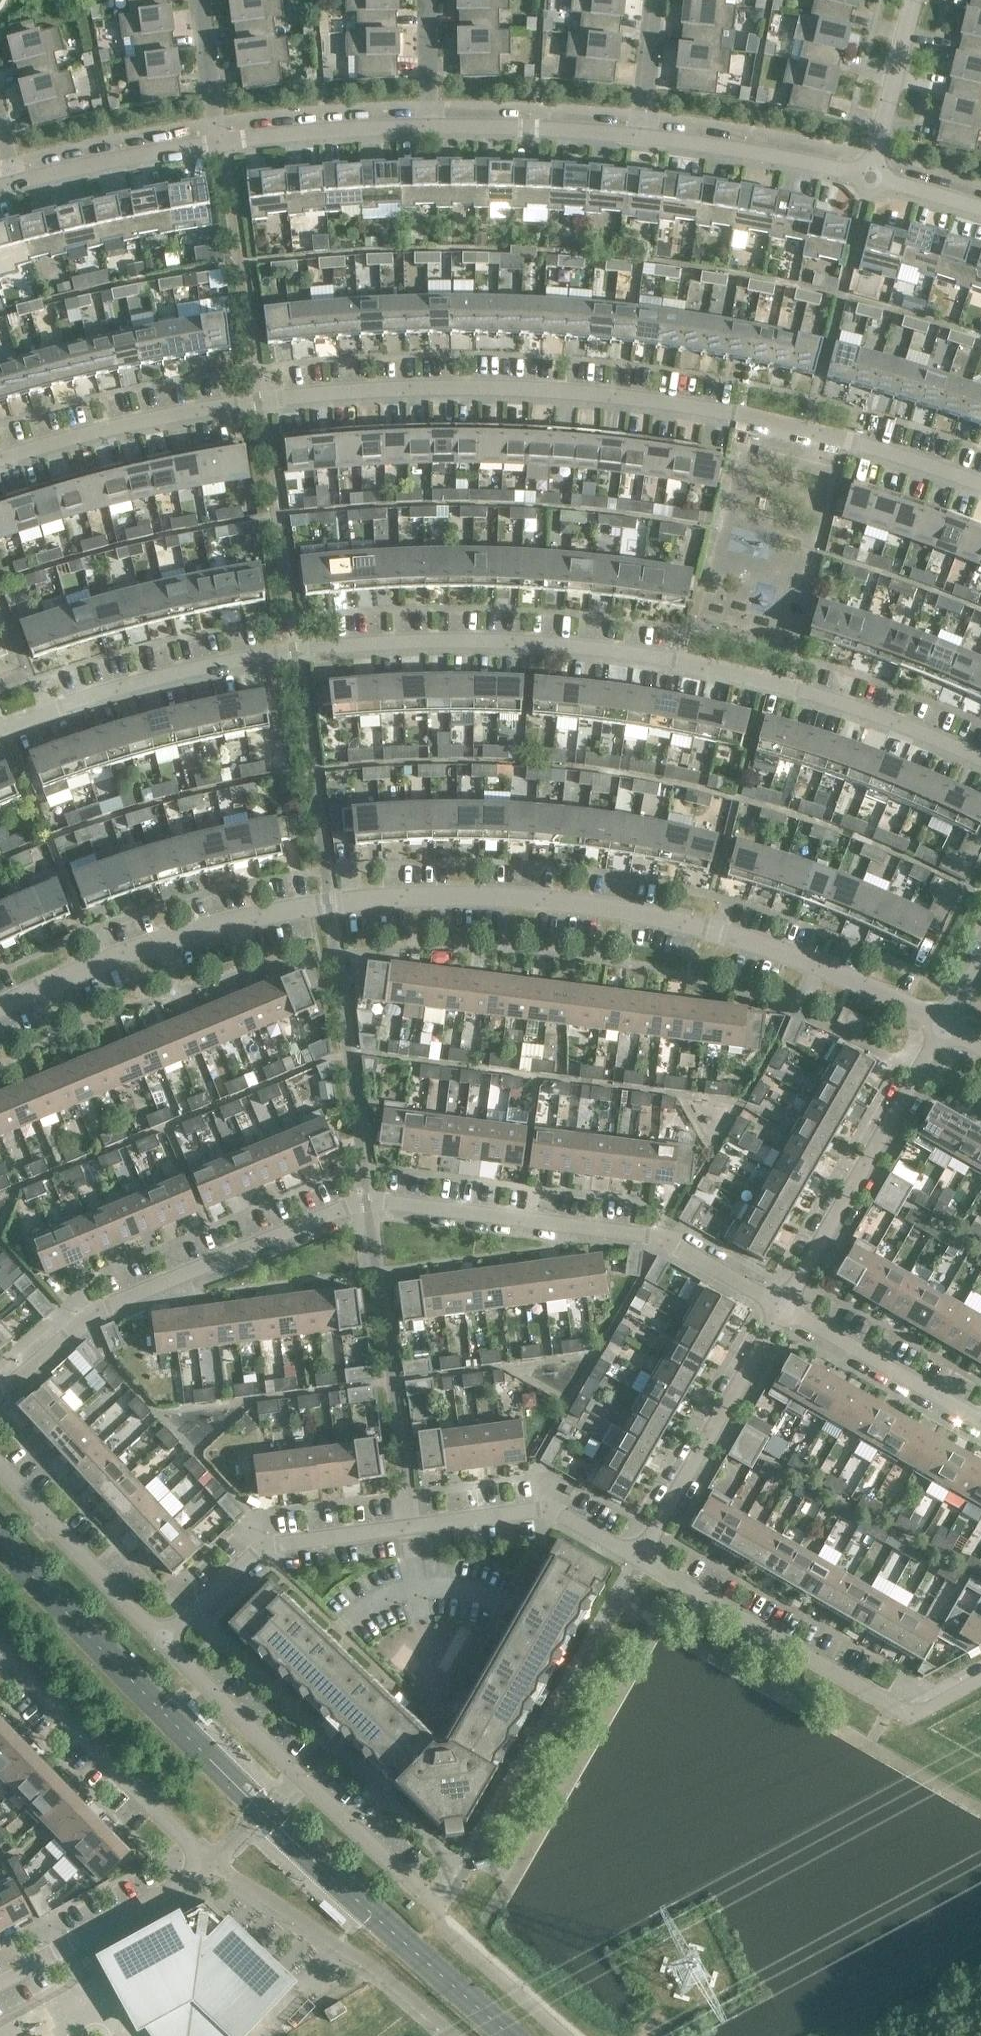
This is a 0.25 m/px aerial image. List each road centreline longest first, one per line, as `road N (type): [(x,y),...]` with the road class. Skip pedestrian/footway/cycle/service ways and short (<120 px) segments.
road 1 (residential): [(0,723),(186,667),(293,649),(526,638),(771,679),(980,758)]
road 2 (residential): [(0,459),(260,397),(485,385),(739,414),(980,486)]
road 3 (residential): [(0,1004),(204,925),(327,903),(530,895),(702,927),(806,965),(943,1030)]
road 4 (residential): [(783,1298),(655,1235),(368,1202),(88,1314),(0,1394)]
road 5 (residential): [(639,1555),(547,1507),(266,1540),(164,1637)]
road 6 (residential): [(0,1981),(191,1876),(198,1857),(0,1651)]
road 7 (residential): [(14,178),(224,133),(432,118)]
road 8 (residential): [(980,1671),(913,1709),(639,1555)]
road 9 (residential): [(164,1637),(441,1910)]
road 10 (residential): [(783,1298),(943,1030)]
road 11 (residential): [(639,1555),(783,1298)]
road 12 (residential): [(0,1464),(164,1637)]
road 13 (residential): [(642,126),(749,140),(870,169)]
road 14 (residential): [(980,1413),(783,1298)]
road 15 (residential): [(432,118),(642,126)]
road 16 (unclassified): [(870,169),(911,0)]
road 17 (unclassified): [(642,126),(657,0)]

